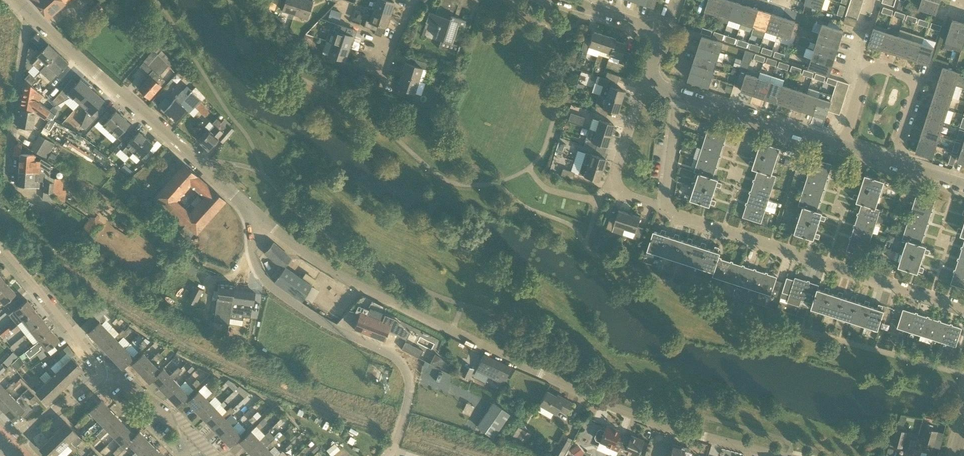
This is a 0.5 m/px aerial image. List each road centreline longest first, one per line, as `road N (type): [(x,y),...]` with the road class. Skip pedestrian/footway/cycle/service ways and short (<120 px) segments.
road 1 (residential): [(781,455),(644,420),(451,332),(323,267),(261,218)]
road 2 (residential): [(388,455),(409,397),(404,369),(270,287),(251,247),(251,229),(261,218)]
road 3 (residential): [(963,308),(666,211)]
road 4 (residential): [(261,218),(32,18)]
road 5 (residential): [(963,187),(677,95)]
road 6 (residential): [(666,211),(614,190),(650,68)]
road 7 (residential): [(10,183),(32,18)]
road 8 (residential): [(0,249),(90,348),(102,375)]
road 9 (residential): [(102,375),(213,455)]
road 10 (residential): [(0,449),(102,375)]

